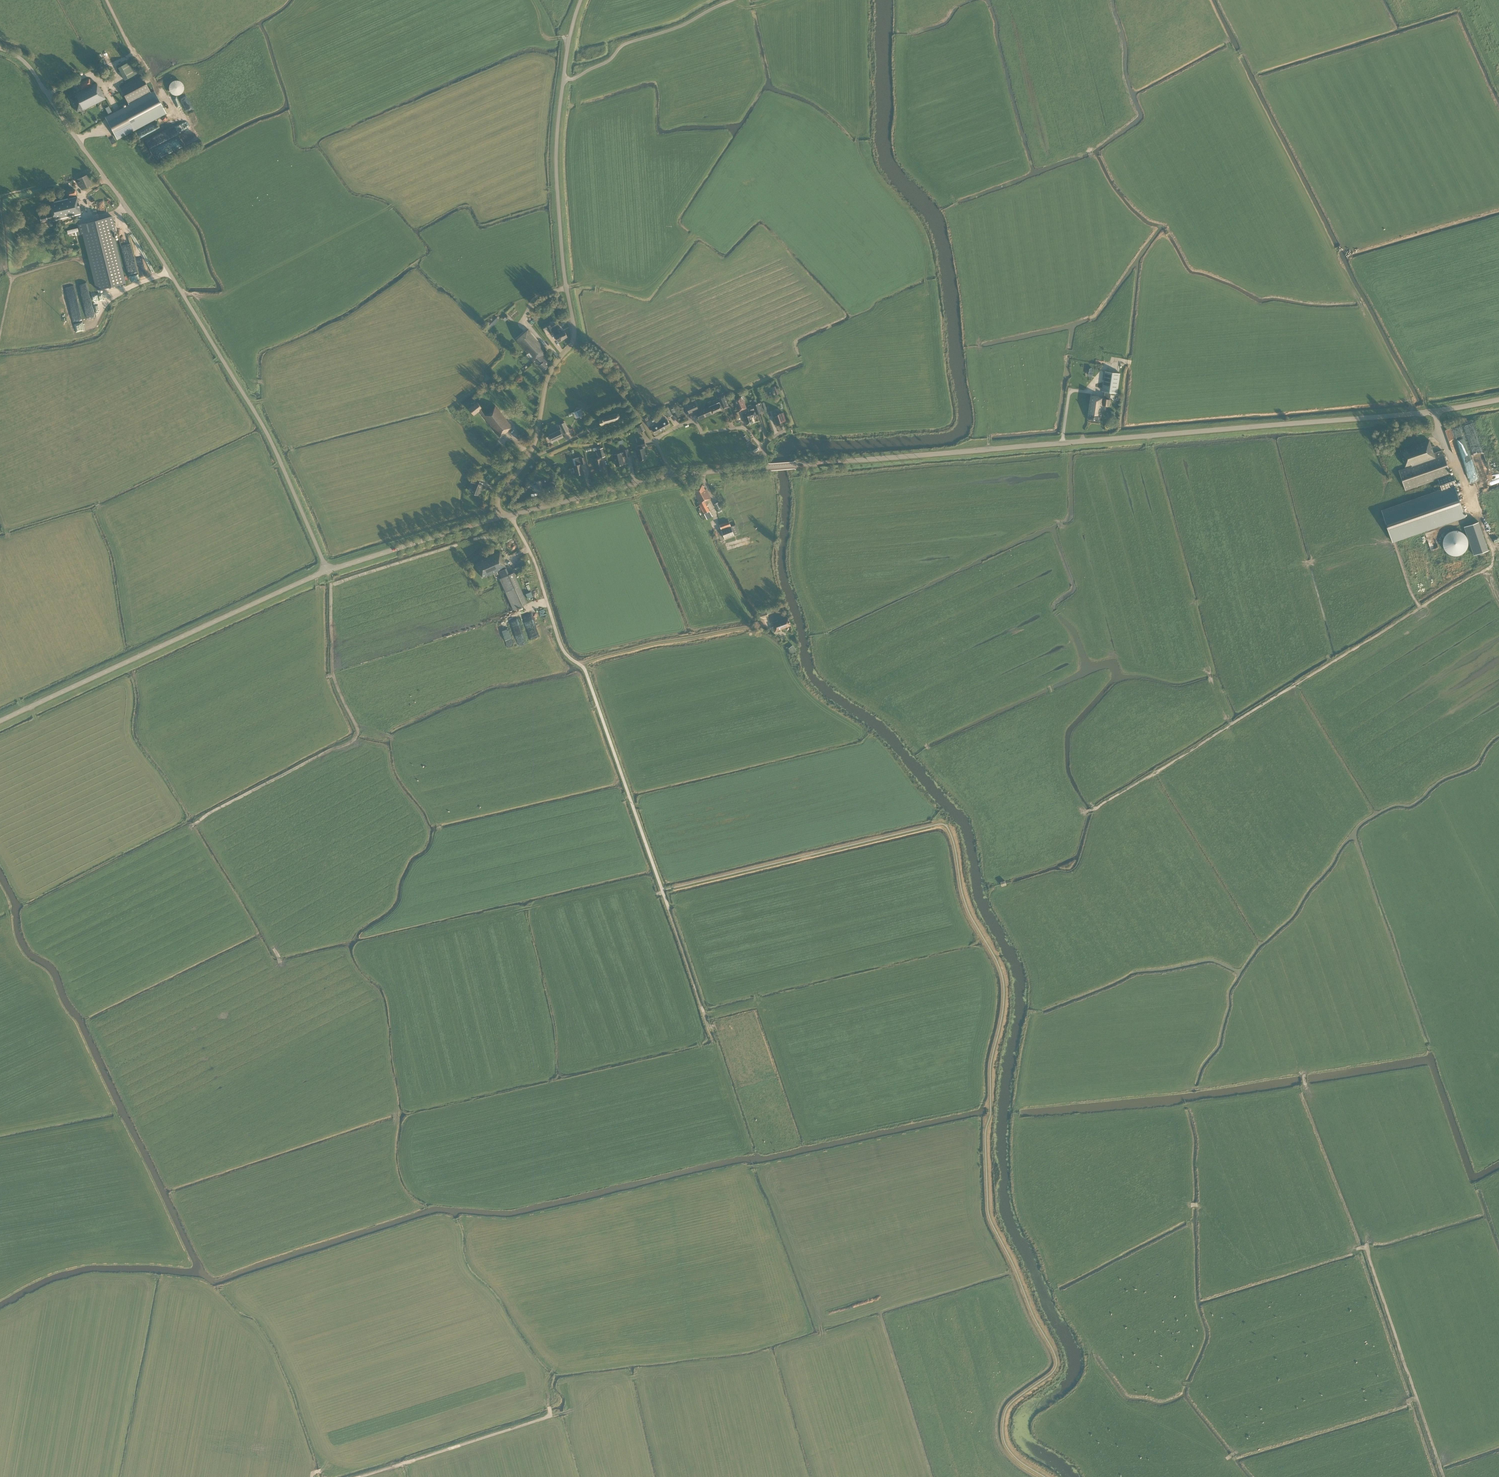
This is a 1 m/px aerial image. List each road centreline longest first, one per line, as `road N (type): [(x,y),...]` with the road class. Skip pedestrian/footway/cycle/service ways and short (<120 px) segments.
road 1 (tertiary): [(765,468),(1375,418),(1498,400)]
road 2 (unclassified): [(327,570),(270,436),(157,253),(34,74),(0,51)]
road 3 (unclassified): [(500,517),(499,495),(532,451),(548,378),(573,338),(556,150),(581,0)]
road 4 (tertiary): [(0,721),(327,570)]
road 5 (track): [(196,820),(355,731),(330,663),(327,570)]
road 6 (track): [(662,890),(579,664)]
road 7 (unclassified): [(579,664),(767,626)]
road 8 (tertiary): [(327,570),(500,517)]
road 9 (unclassified): [(579,664),(561,647),(511,514)]
road 10 (tertiary): [(511,514),(673,476)]
road 11 (track): [(715,1044),(662,890)]
road 12 (residential): [(765,468),(763,448),(741,428),(704,433),(693,421),(655,441)]

